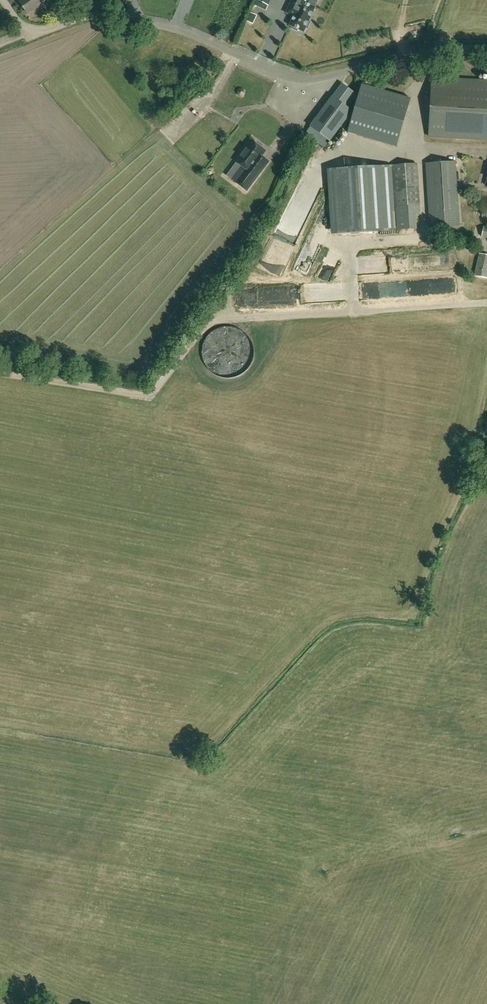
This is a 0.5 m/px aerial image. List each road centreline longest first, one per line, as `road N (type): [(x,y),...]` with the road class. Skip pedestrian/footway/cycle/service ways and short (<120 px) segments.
road 1 (unclassified): [(486,50),(298,81),(181,30),(76,18)]

